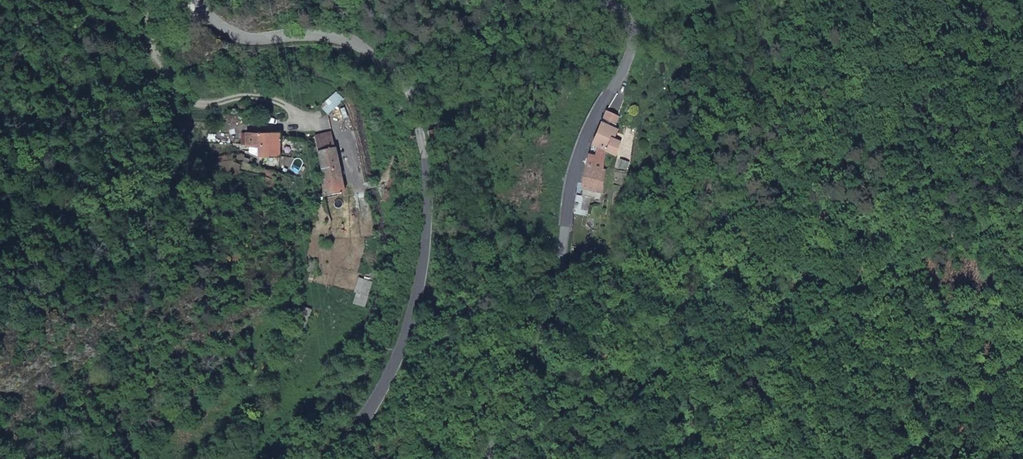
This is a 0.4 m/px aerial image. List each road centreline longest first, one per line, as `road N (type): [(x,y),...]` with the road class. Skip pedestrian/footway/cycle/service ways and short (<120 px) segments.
road 1 (tertiary): [(199,0),(204,14),(257,35),(316,31),(364,49),(402,78),(422,126),(427,223),(413,308),(384,386),(330,458)]
road 2 (residential): [(604,0),(619,9),(630,42),(582,146),(550,295),(480,458)]

